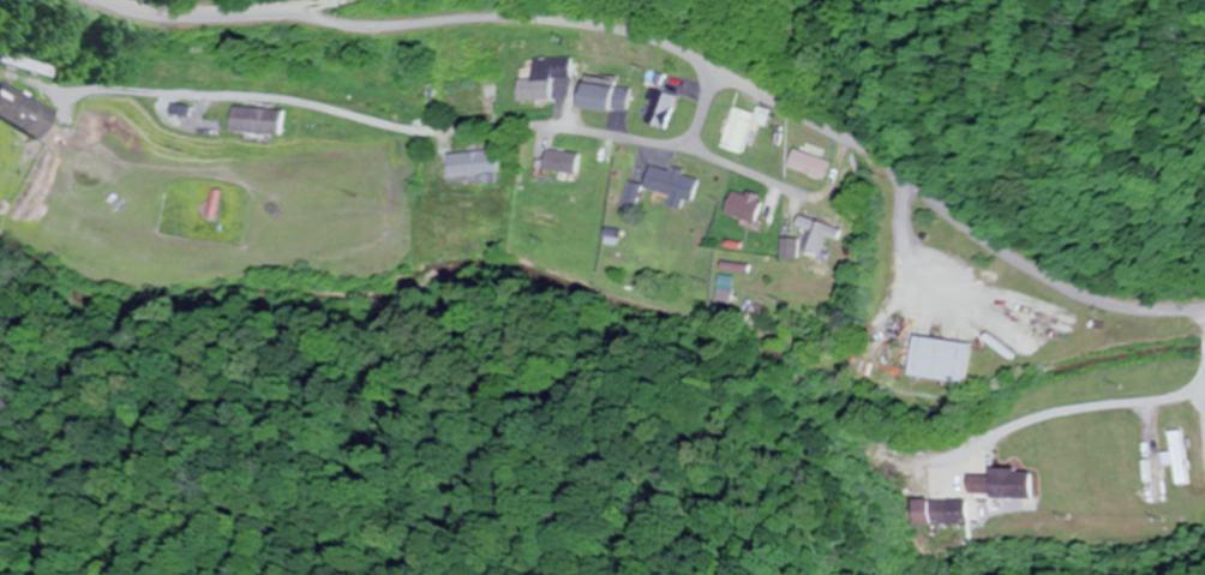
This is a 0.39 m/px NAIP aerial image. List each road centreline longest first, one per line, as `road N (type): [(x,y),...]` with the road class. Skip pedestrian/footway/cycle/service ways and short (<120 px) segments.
road 1 (residential): [(1204,310),(1116,311),(1032,278),(847,140),(616,32),(497,19),(358,28),(269,14),(175,19),(86,0)]
road 2 (residential): [(418,131),(532,125),(690,149),(714,72)]
road 3 (residential): [(418,131),(238,97),(110,90),(72,100)]
road 4 (residential): [(1173,312),(1165,388),(1066,420)]
road 5 (residential): [(312,18),(455,0)]

